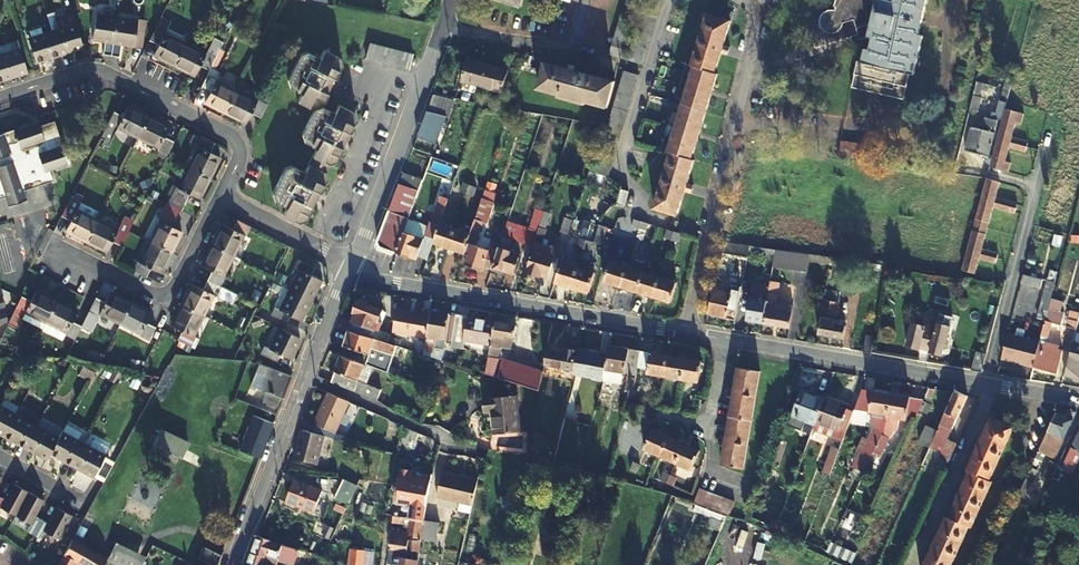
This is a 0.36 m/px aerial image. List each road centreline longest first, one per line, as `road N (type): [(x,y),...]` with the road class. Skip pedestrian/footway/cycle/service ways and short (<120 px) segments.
road 1 (residential): [(689,333),(762,21),(743,0)]
road 2 (residential): [(350,267),(396,283),(689,333)]
road 3 (residential): [(220,197),(239,154),(235,133),(127,82),(92,69),(0,98)]
road 4 (residential): [(233,564),(350,267)]
road 5 (residential): [(689,333),(983,386)]
road 6 (residential): [(983,386),(1051,120)]
road 7 (residential): [(350,267),(432,34)]
road 8 (residential): [(220,197),(172,289),(149,296),(58,254)]
road 9 (residential): [(432,34),(560,47),(576,38),(586,0)]
road 10 (residential): [(671,0),(619,172)]
road 11 (residential): [(220,197),(350,267)]

